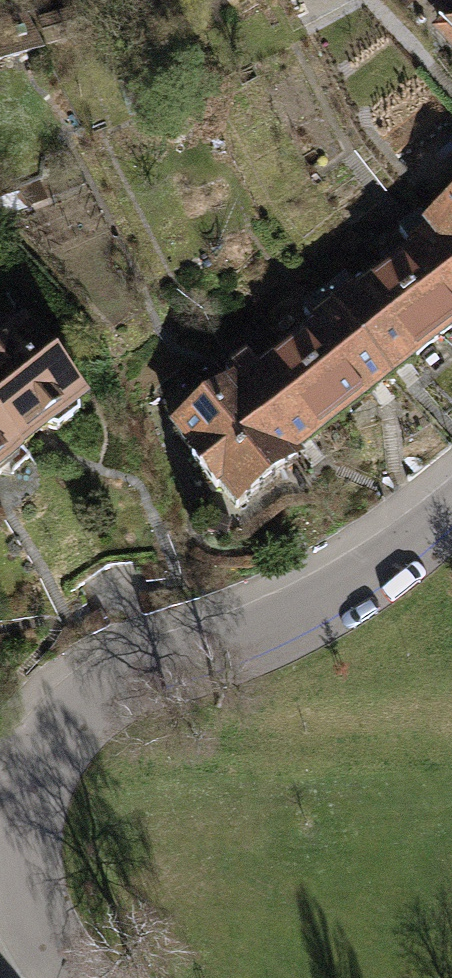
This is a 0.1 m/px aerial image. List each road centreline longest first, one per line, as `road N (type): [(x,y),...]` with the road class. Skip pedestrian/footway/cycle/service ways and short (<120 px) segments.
road 1 (residential): [(24,787),(58,732),(121,686),(273,626),(409,546),(451,510)]
road 2 (residential): [(66,977),(30,919),(24,787)]

